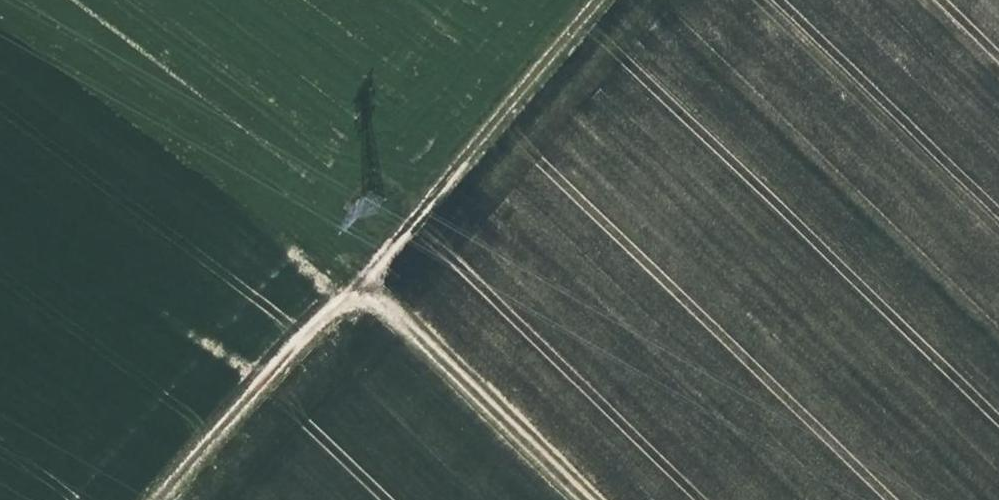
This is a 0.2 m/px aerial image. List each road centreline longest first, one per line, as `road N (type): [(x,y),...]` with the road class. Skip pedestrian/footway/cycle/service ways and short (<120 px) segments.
road 1 (track): [(164,499),(602,0)]
road 2 (track): [(590,499),(362,281)]

